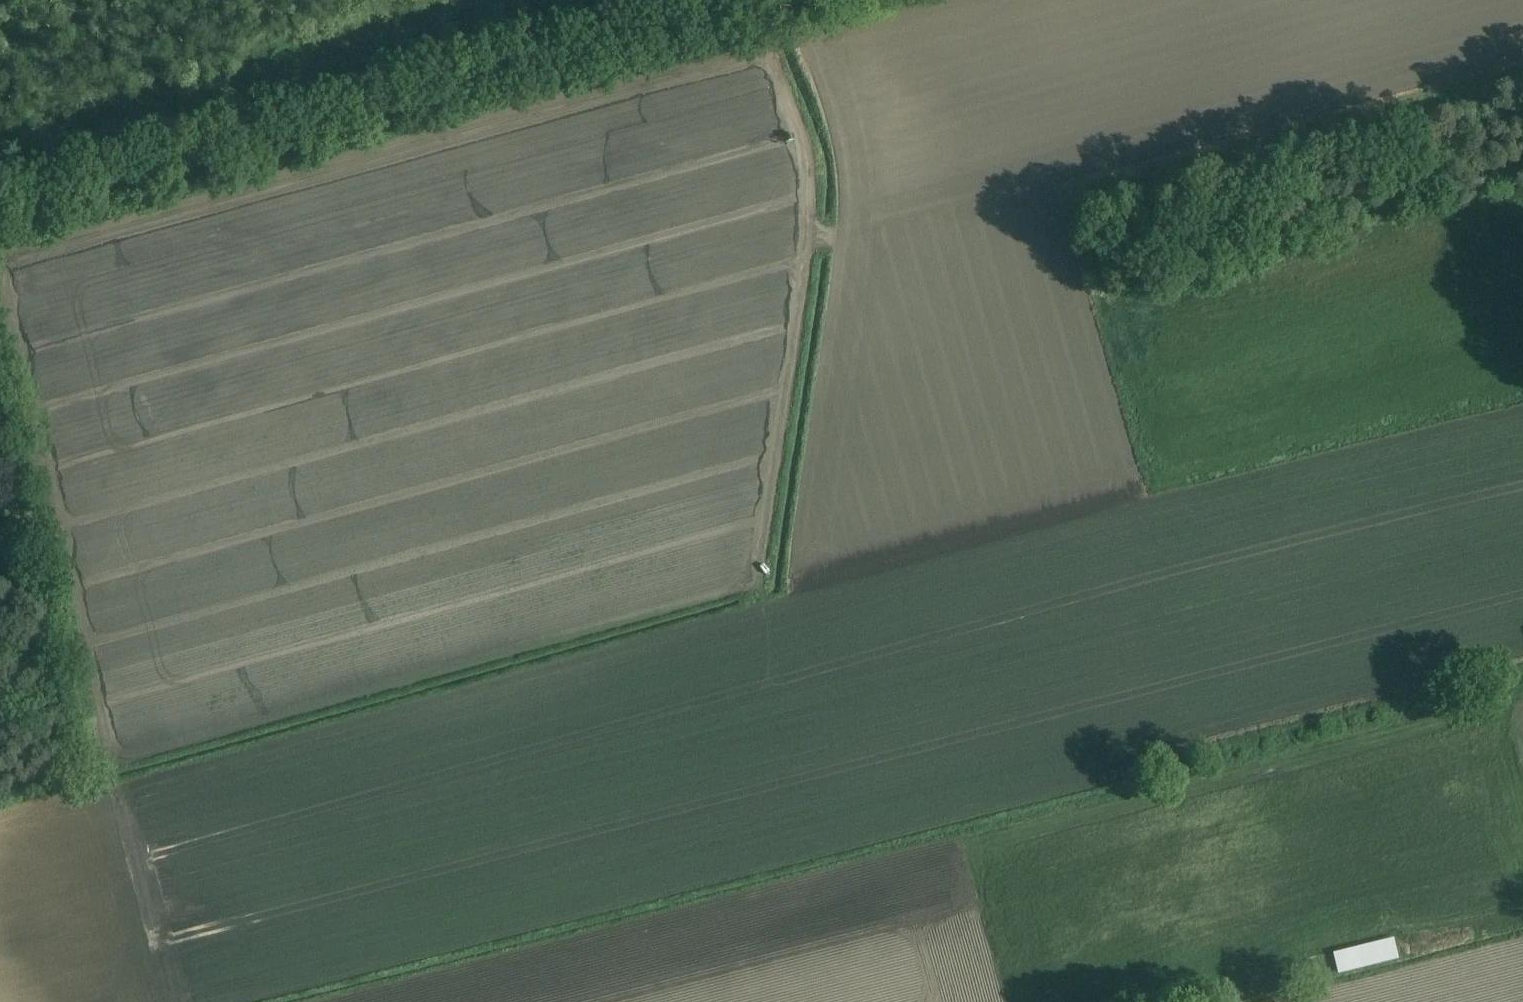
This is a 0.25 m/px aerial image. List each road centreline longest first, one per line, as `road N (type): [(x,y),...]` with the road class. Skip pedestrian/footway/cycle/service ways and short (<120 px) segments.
road 1 (track): [(0,214),(775,0)]

